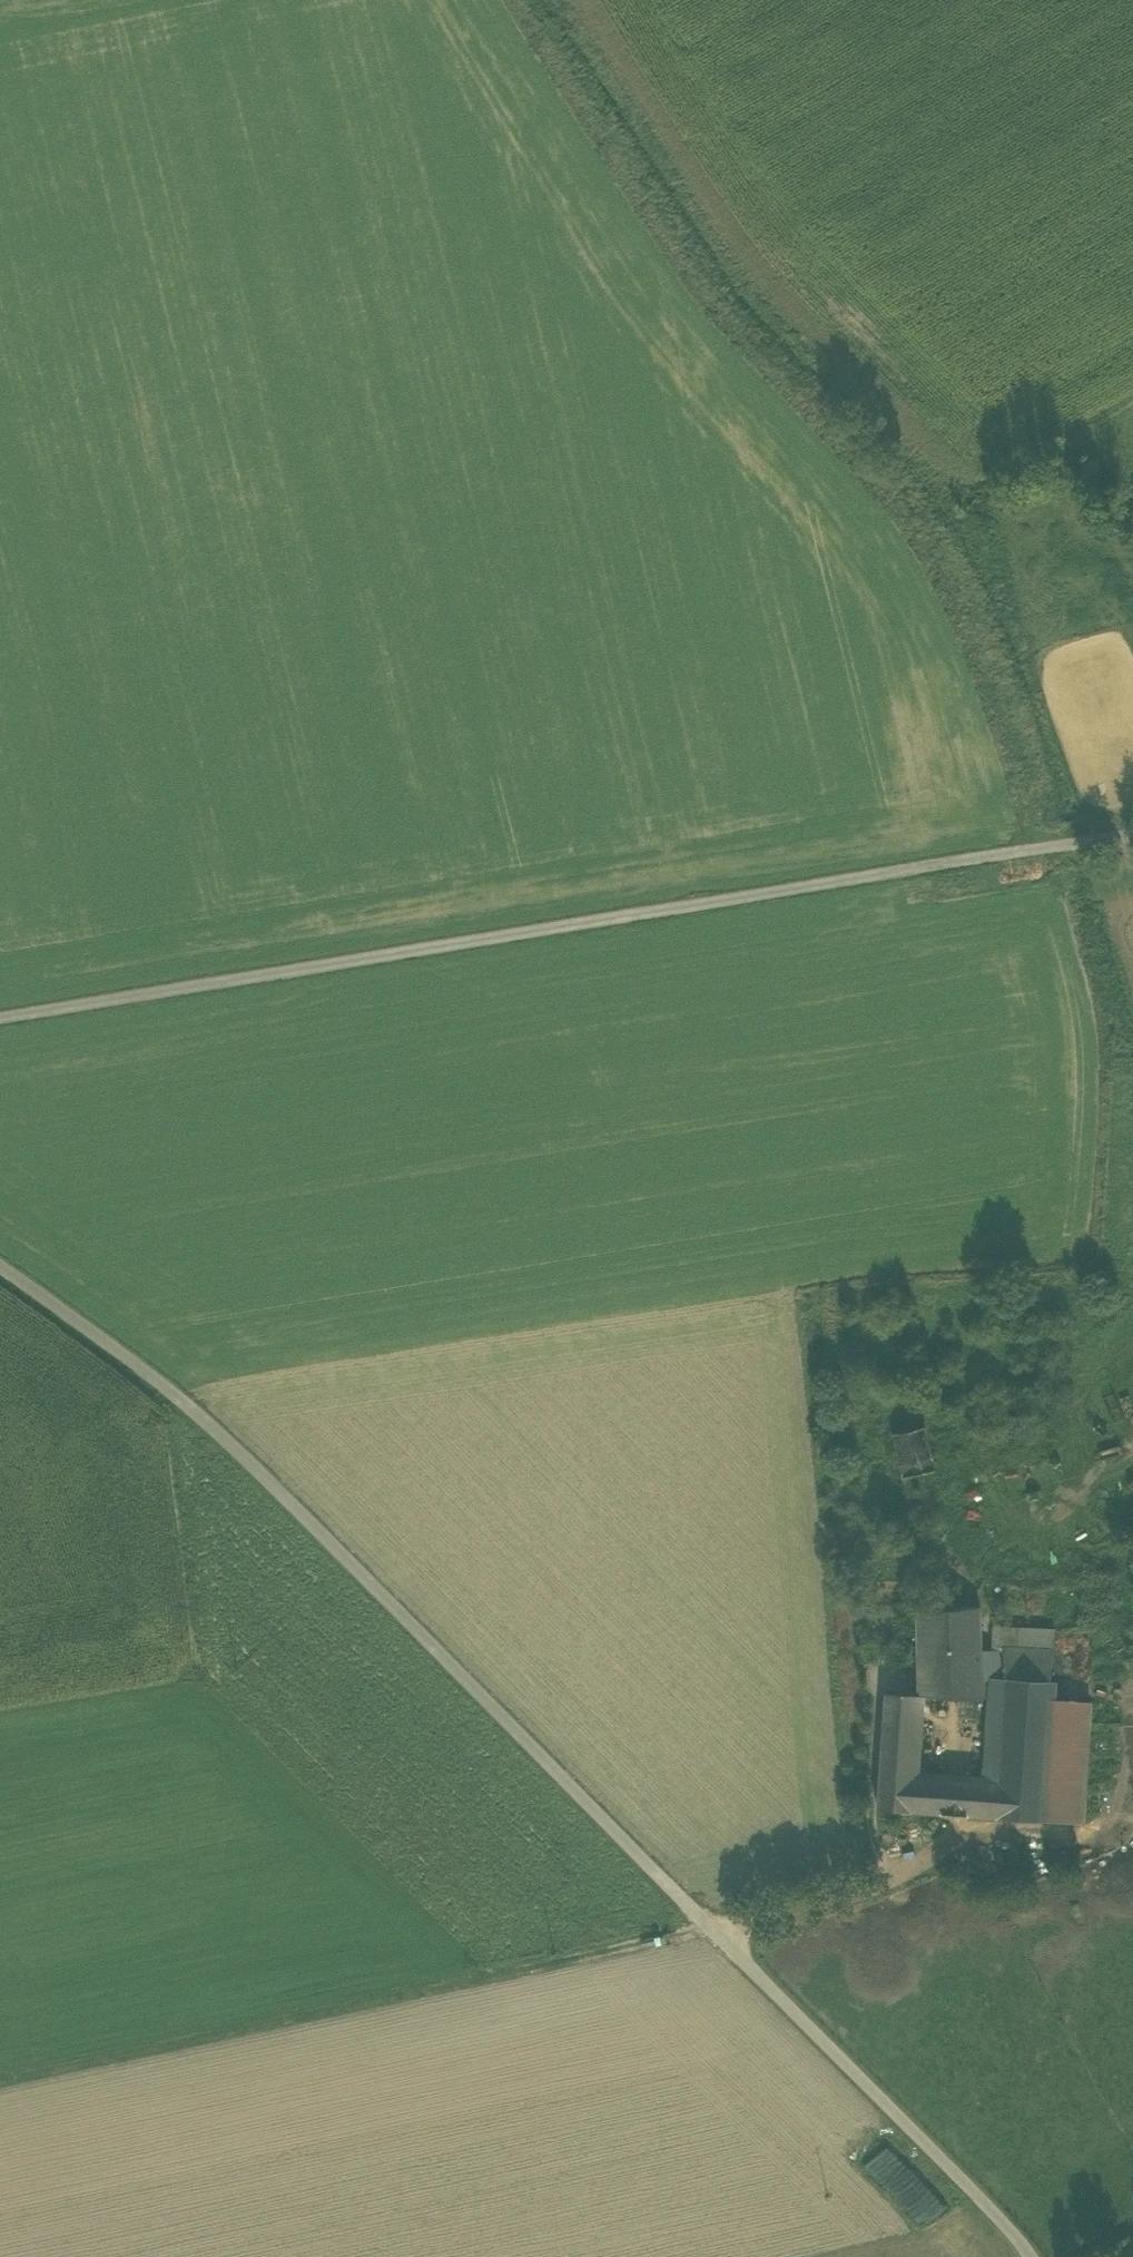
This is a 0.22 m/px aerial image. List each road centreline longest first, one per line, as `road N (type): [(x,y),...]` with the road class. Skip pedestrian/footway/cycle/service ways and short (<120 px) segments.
road 1 (unclassified): [(1039,2256),(200,1394),(0,1264)]
road 2 (track): [(0,2087),(722,1932)]

